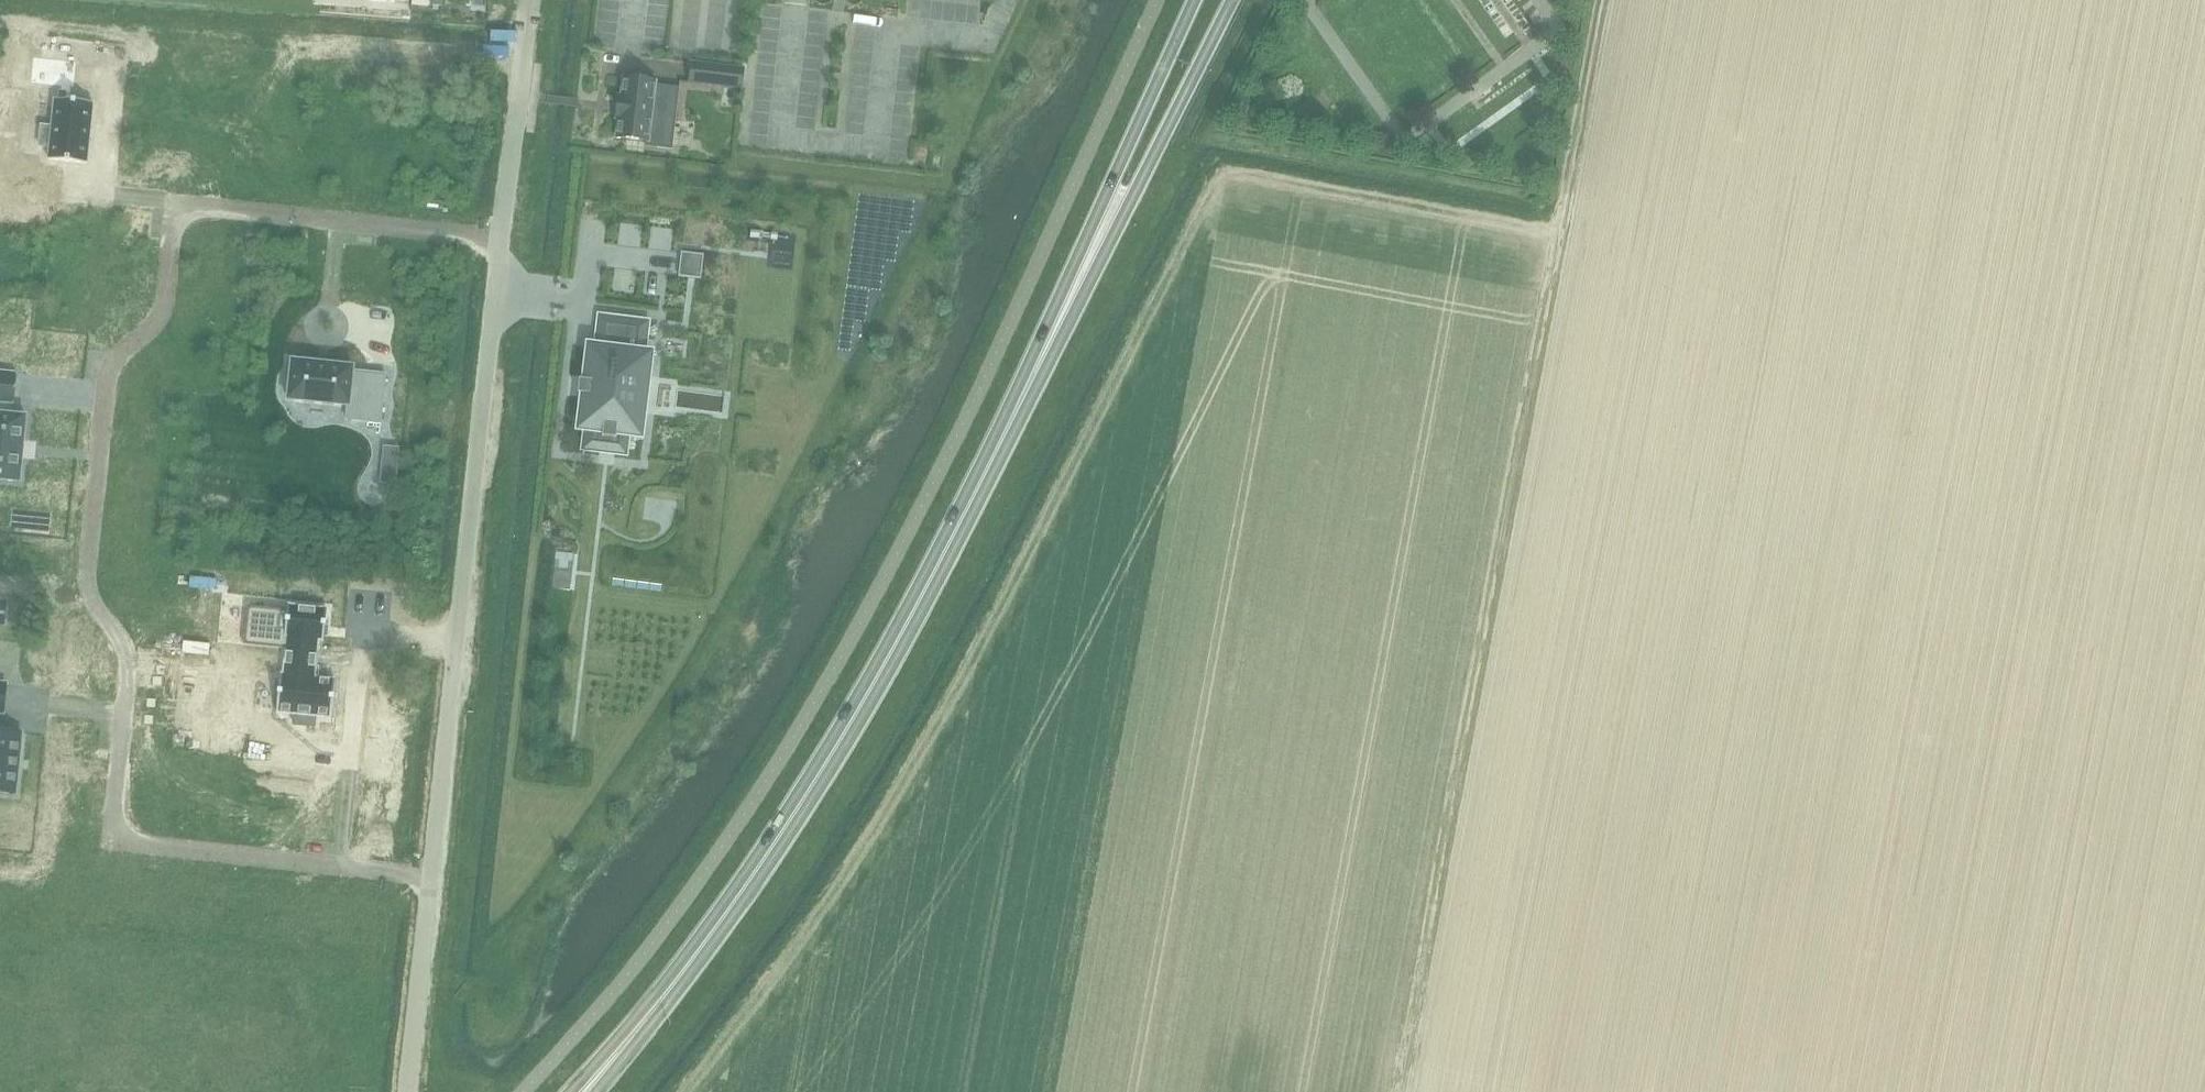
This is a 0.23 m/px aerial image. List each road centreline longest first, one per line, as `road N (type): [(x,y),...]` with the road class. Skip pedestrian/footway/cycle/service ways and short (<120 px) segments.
road 1 (residential): [(506,240),(177,204),(160,317),(120,354),(104,381),(88,593),(126,657),(112,840),(431,877)]
road 2 (secondary): [(597,1091),(756,884),(871,703),(1233,0)]
road 3 (secondary): [(1195,0),(1005,417),(894,633),(746,874),(640,1014),(569,1091)]
road 4 (track): [(1399,1091),(1605,0)]
road 5 (unclassified): [(506,240),(431,877)]
road 6 (unclassified): [(506,240),(532,0)]
road 7 (unclassified): [(431,877),(406,1091)]

